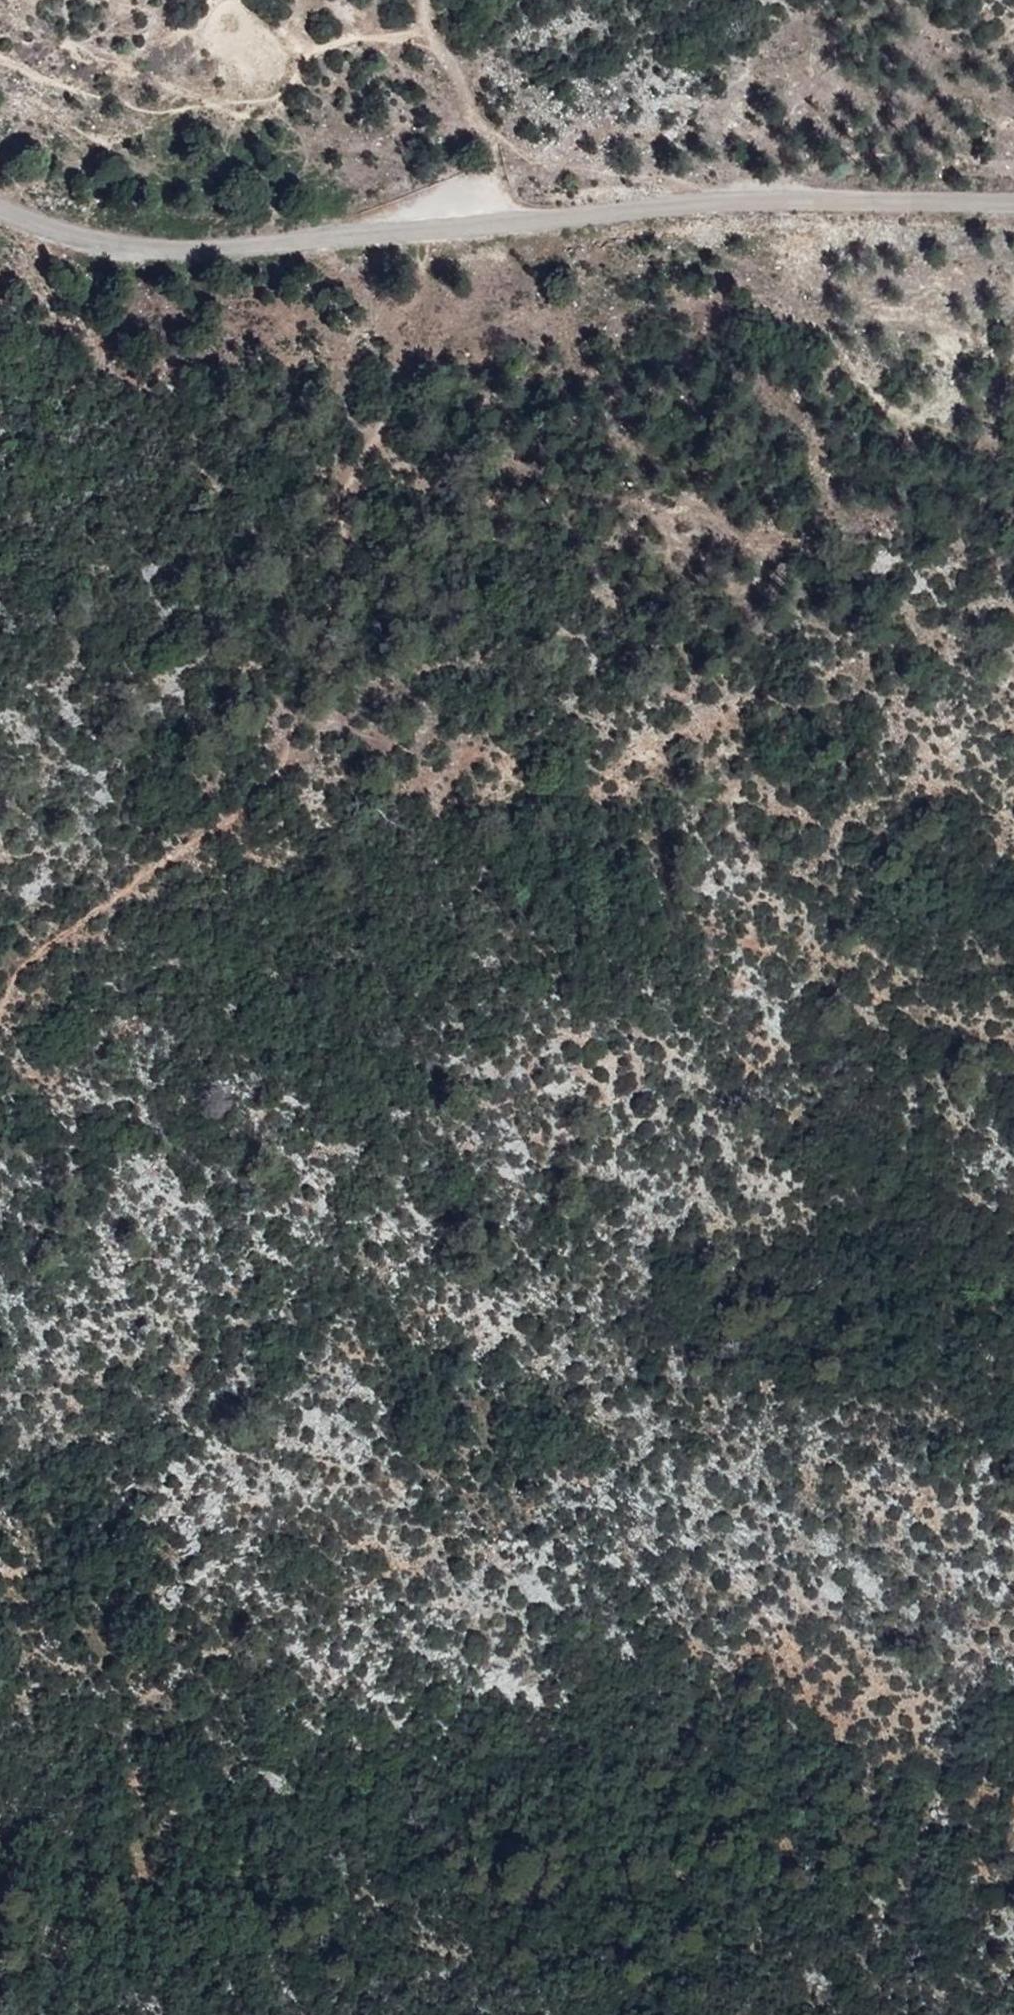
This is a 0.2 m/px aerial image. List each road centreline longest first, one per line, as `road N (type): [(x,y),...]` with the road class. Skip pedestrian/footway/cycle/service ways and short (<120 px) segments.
road 1 (unclassified): [(0,211),(108,241),(213,248),(745,197),(1013,202)]

